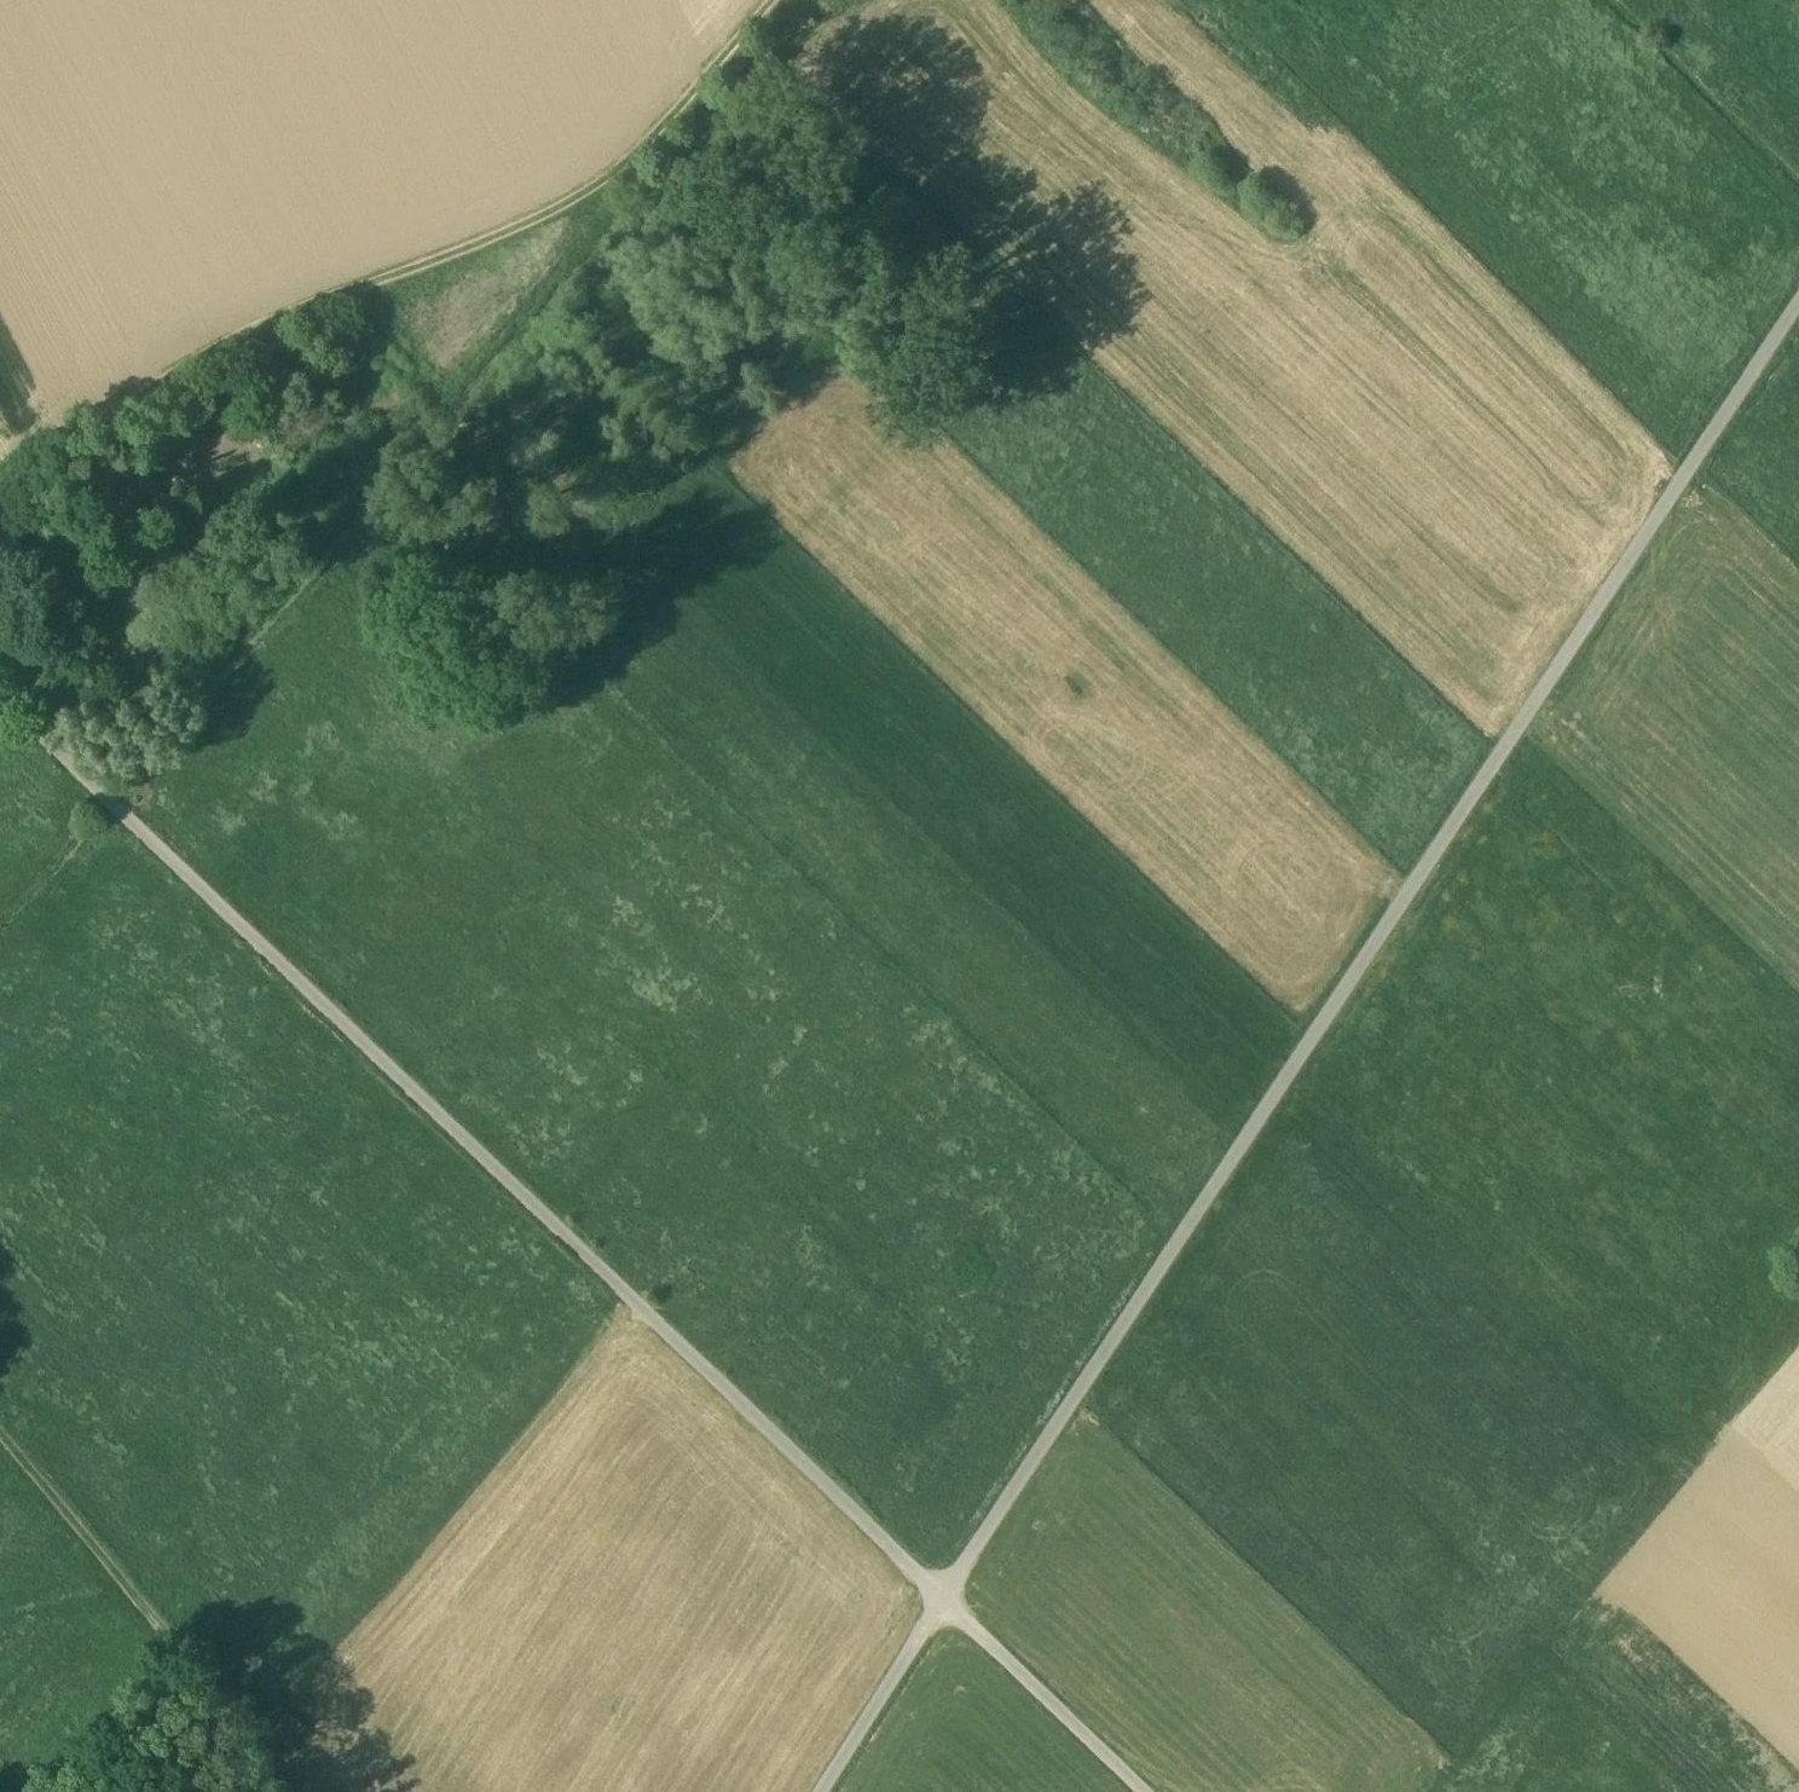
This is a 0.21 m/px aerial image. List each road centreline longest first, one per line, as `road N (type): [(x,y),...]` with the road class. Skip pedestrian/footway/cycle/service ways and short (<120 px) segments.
road 1 (track): [(1798,298),(942,1601)]
road 2 (track): [(942,1601),(0,694)]
road 3 (track): [(800,0),(659,161),(588,216),(198,386),(0,504)]
road 4 (track): [(0,1432),(299,1791)]
road 5 (track): [(942,1601),(1143,1791)]
road 6 (track): [(942,1601),(822,1791)]

